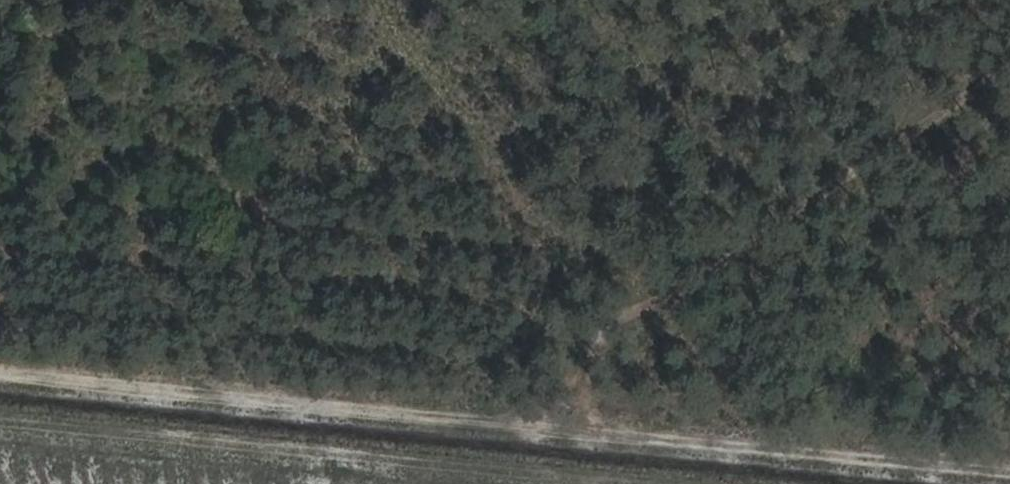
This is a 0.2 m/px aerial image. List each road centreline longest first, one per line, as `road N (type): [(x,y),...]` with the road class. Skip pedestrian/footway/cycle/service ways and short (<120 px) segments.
road 1 (track): [(1009,471),(0,375)]
road 2 (track): [(649,483),(0,423)]

